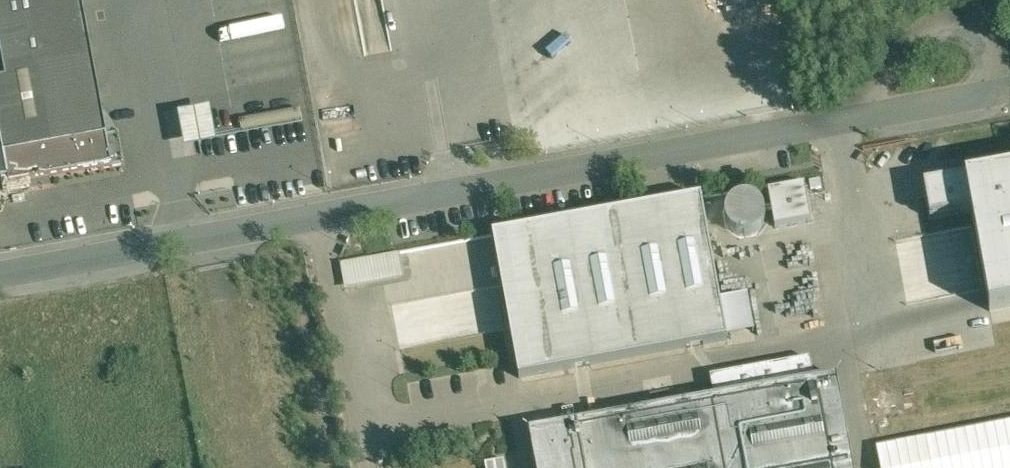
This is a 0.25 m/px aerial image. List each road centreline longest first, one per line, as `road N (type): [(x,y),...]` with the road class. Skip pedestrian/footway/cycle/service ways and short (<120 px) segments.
road 1 (unclassified): [(0,276),(849,121)]
road 2 (unclassified): [(849,121),(982,98),(993,83),(989,39),(971,23),(939,23),(912,40)]

